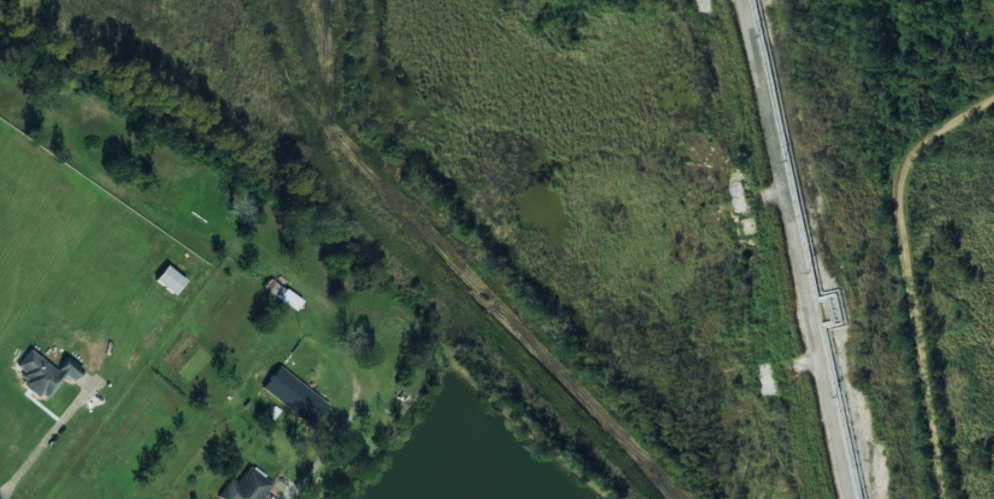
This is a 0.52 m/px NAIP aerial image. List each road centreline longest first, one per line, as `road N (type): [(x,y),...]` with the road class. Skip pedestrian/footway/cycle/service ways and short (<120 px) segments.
road 1 (residential): [(851,498),(744,0)]

